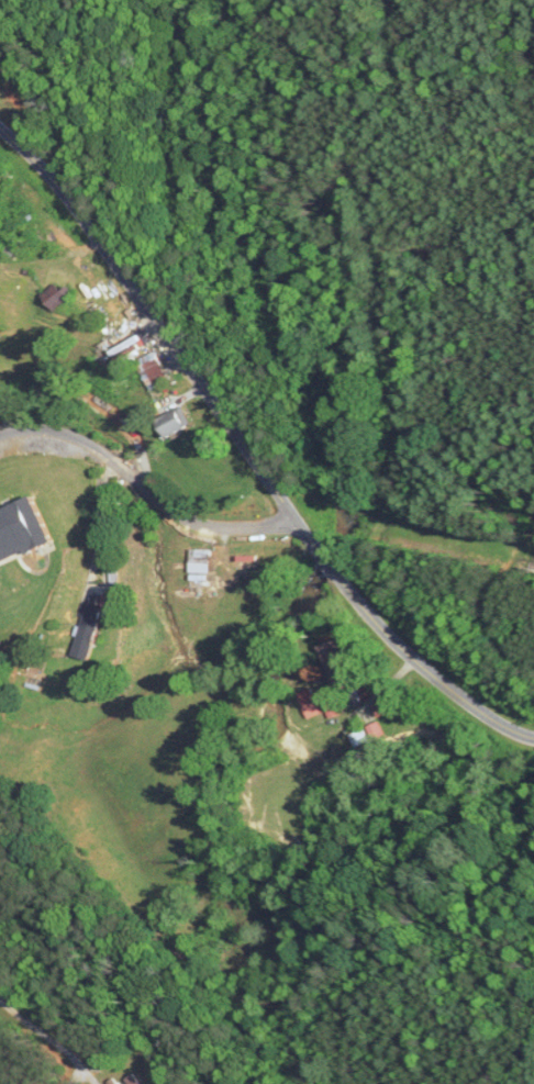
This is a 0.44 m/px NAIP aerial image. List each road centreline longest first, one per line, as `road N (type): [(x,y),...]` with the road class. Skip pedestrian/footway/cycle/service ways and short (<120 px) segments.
road 1 (residential): [(0,128),(89,223),(388,640),(497,722),(533,739)]
road 2 (residential): [(0,435),(47,427),(82,439),(209,530),(294,519)]
road 3 (residential): [(94,1083),(0,1000)]

